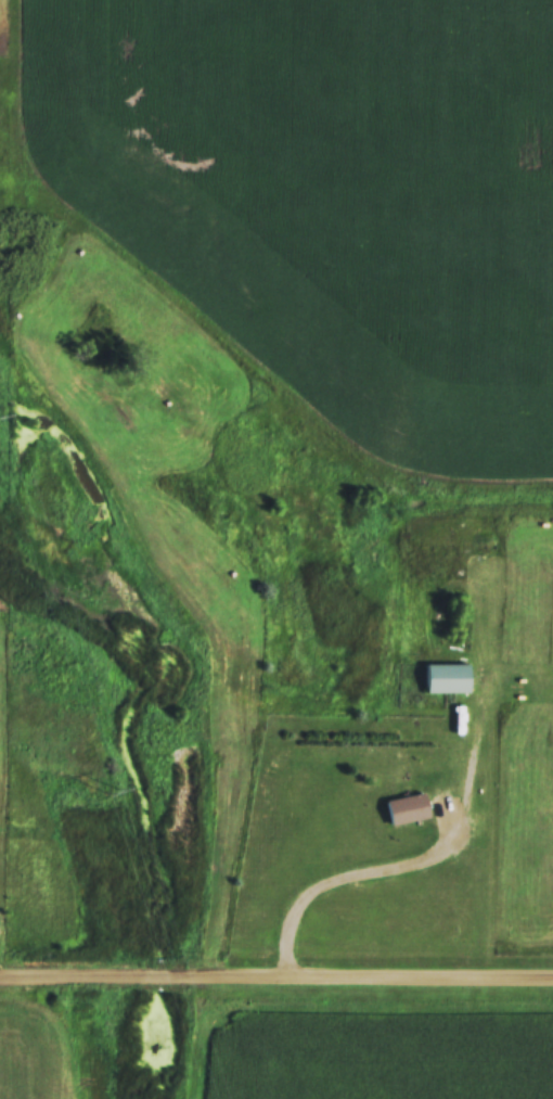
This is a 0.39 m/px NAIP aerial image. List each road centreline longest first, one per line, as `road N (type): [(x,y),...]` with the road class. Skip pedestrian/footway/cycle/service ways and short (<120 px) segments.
road 1 (residential): [(552,981),(0,981)]

